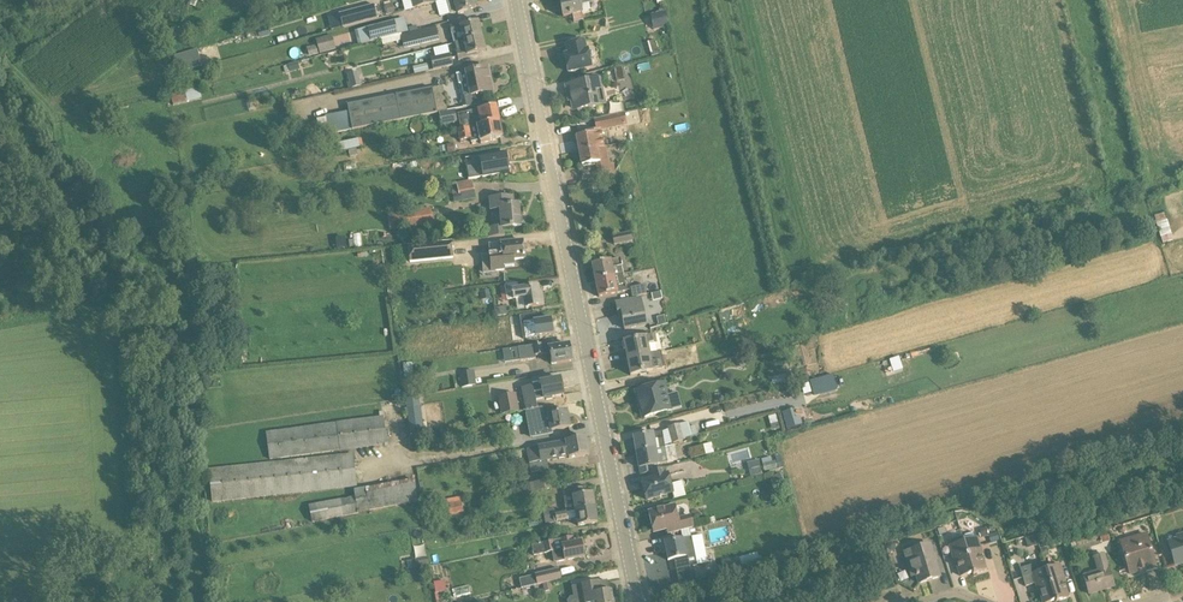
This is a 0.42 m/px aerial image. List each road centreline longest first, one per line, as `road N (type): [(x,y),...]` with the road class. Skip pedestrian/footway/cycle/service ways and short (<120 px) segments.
road 1 (tertiary): [(637,601),(515,0)]

